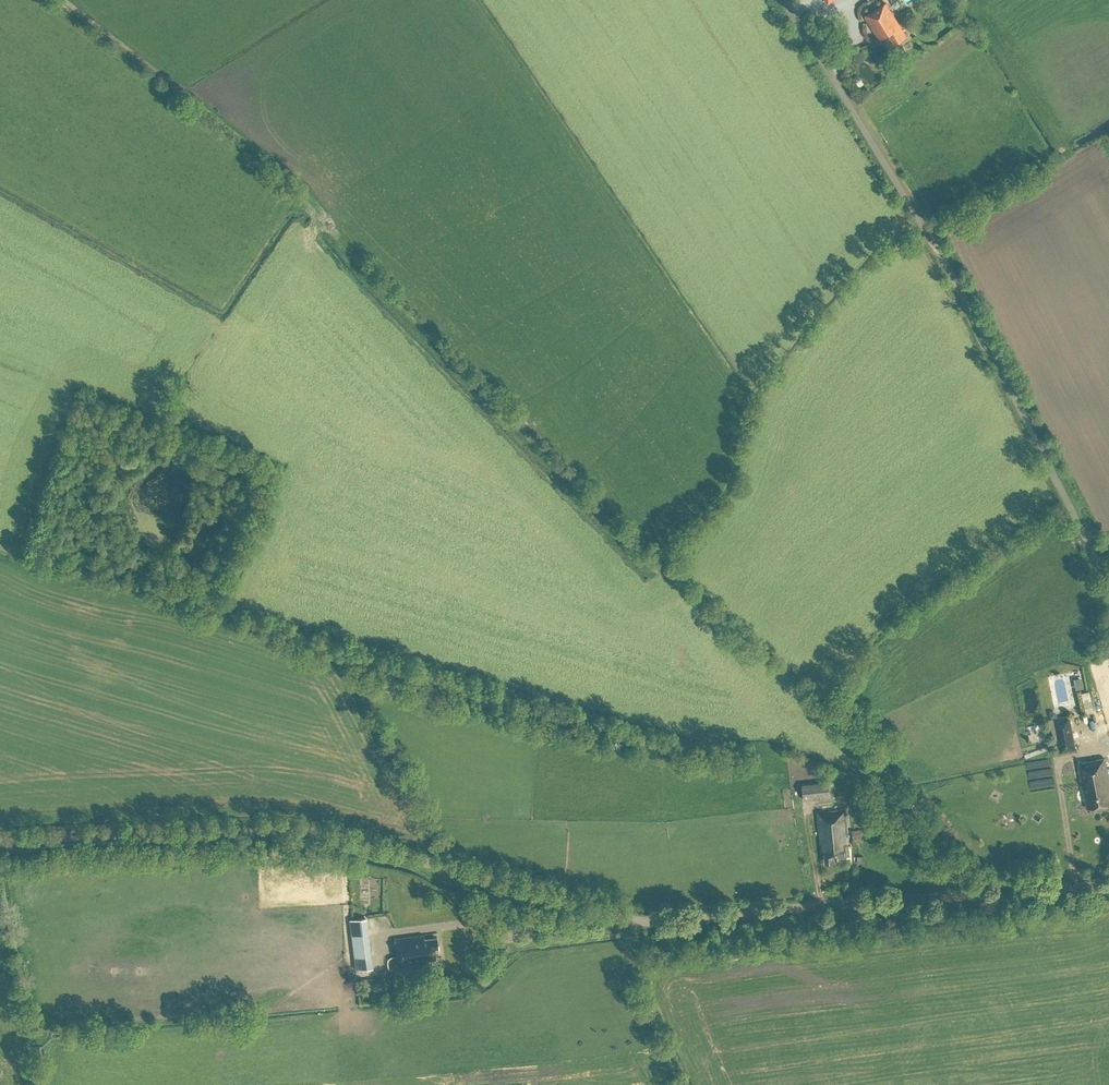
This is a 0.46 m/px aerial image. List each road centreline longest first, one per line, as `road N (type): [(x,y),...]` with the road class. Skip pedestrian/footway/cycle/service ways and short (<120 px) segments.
road 1 (unclassified): [(0,842),(262,819),(323,826),(456,871),(612,913),(666,918),(1108,883)]
road 2 (unclassified): [(1108,579),(937,223),(788,0)]

